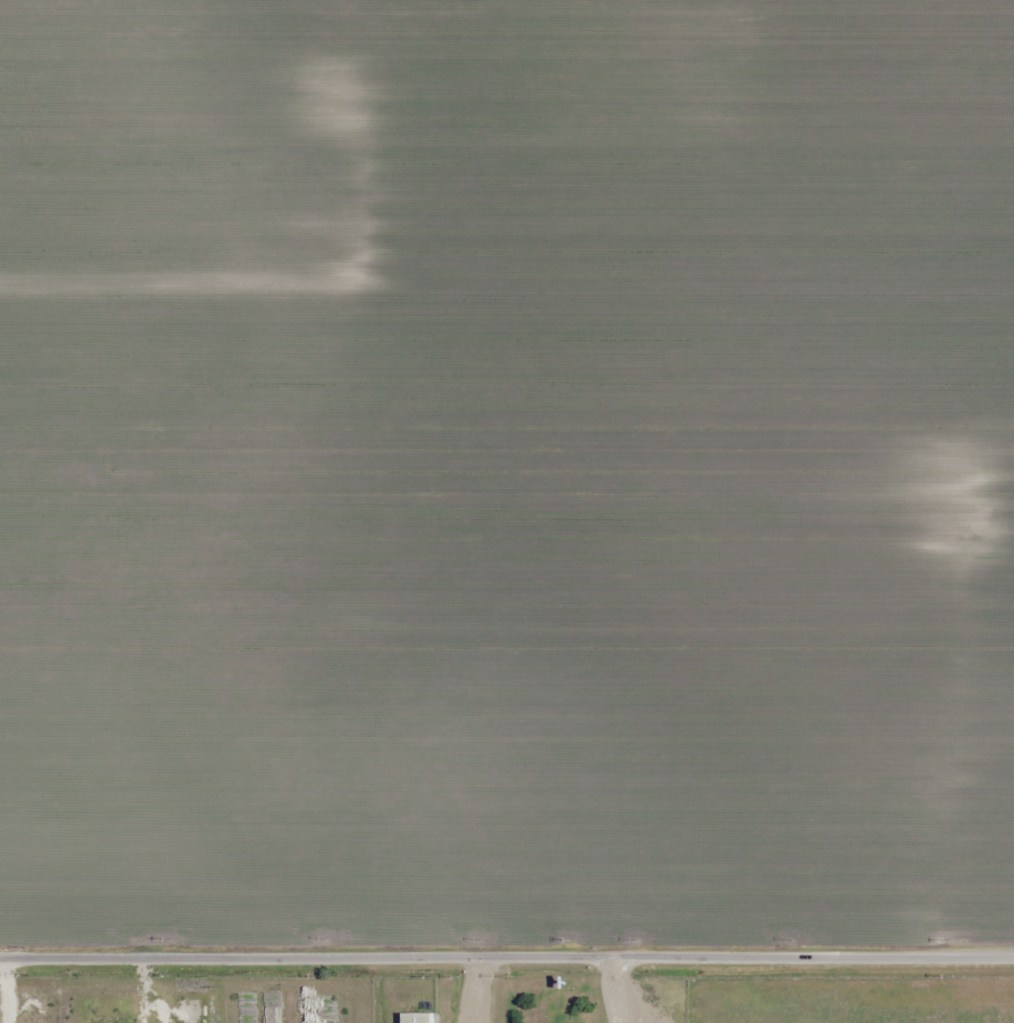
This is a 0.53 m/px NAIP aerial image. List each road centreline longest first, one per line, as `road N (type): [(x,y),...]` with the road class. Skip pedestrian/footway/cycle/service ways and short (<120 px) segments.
road 1 (residential): [(1013,962),(0,963)]

